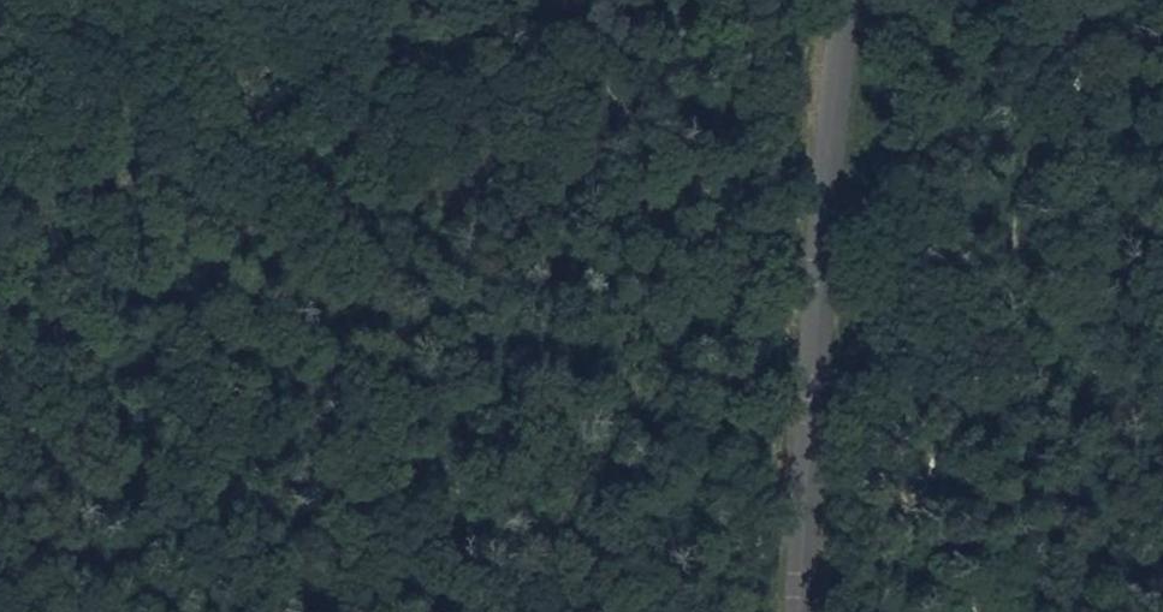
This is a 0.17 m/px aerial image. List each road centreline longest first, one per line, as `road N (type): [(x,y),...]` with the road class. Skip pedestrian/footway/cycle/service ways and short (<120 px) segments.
road 1 (unclassified): [(841,0),(809,367),(797,611)]

